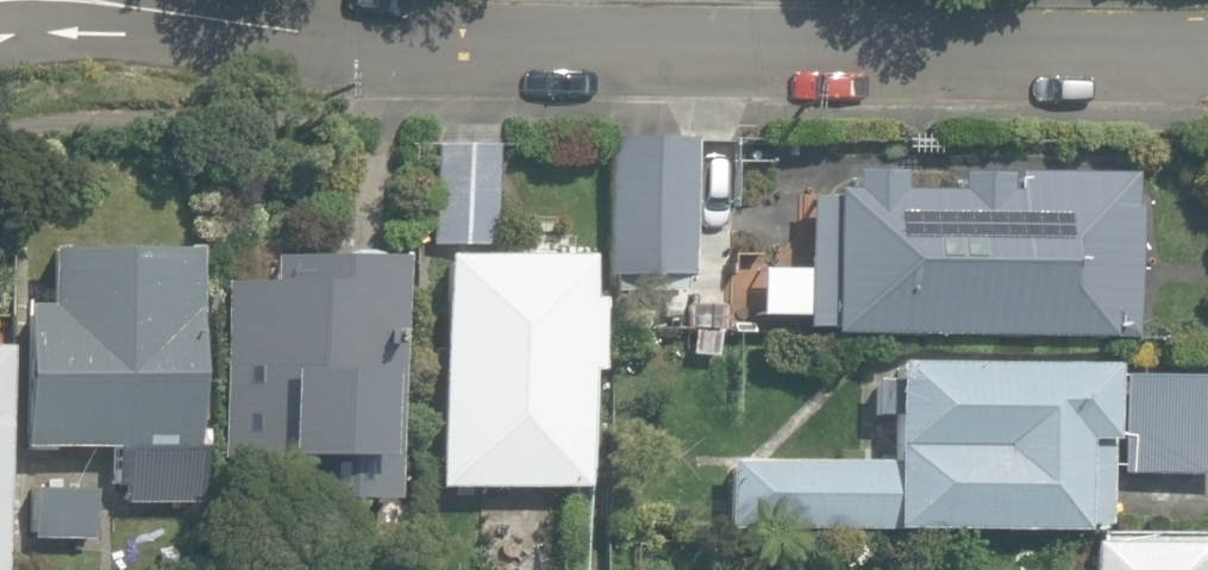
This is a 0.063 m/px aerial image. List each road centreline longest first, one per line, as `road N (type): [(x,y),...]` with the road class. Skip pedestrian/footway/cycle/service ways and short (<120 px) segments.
road 1 (residential): [(312,24),(569,49),(1207,55)]
road 2 (residential): [(312,24),(0,33)]

